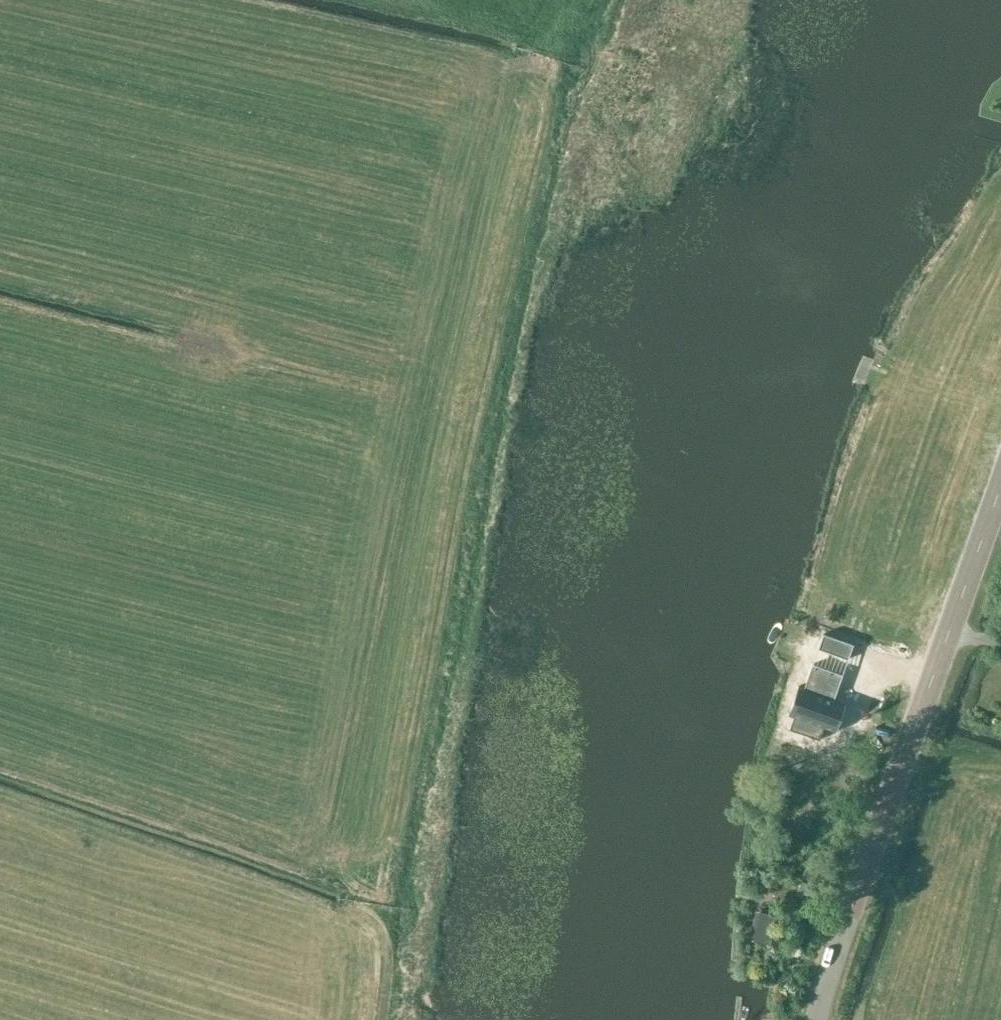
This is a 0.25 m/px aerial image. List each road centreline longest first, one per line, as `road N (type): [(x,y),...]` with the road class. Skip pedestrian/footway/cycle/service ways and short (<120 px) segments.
road 1 (tertiary): [(1000,474),(839,918),(815,1019)]

